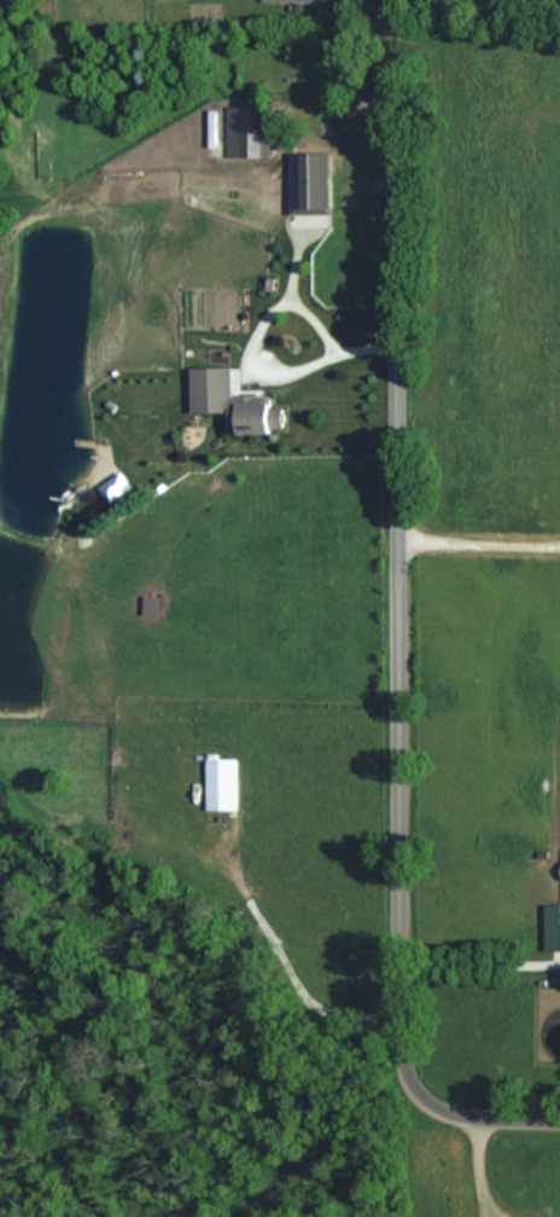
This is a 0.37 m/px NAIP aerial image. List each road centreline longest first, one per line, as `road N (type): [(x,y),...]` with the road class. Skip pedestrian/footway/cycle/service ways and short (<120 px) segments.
road 1 (residential): [(559,1122),(457,1119),(390,1036),(390,0)]

